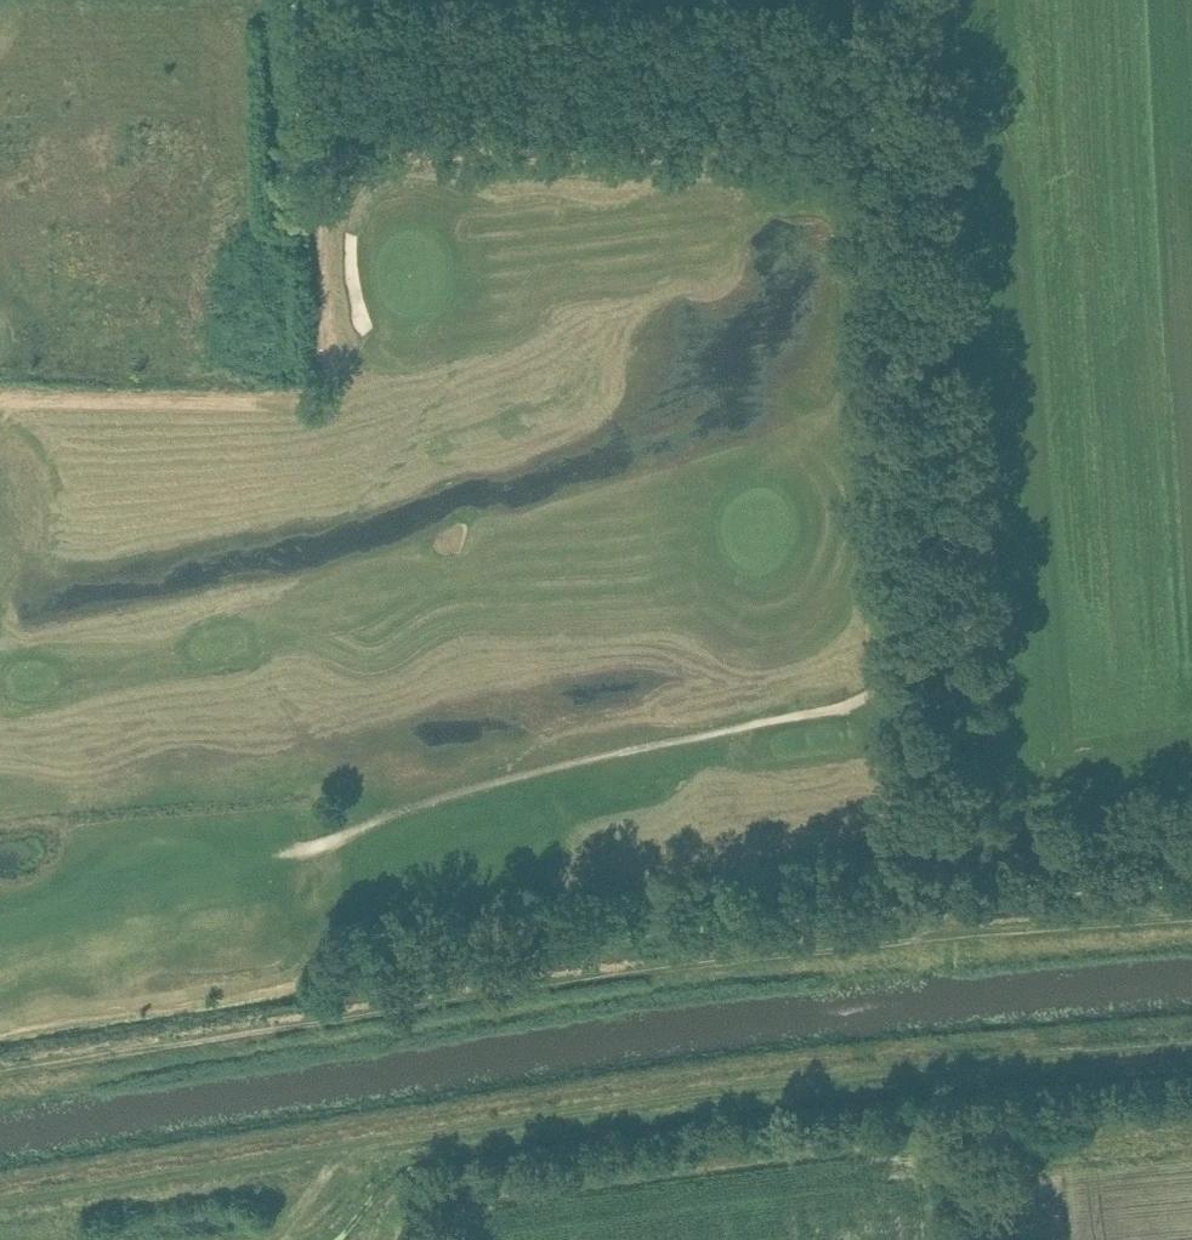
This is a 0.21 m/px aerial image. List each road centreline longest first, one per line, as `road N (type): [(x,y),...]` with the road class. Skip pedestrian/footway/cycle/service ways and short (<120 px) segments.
road 1 (track): [(0,1202),(778,1082),(1191,1053)]
road 2 (track): [(0,1073),(670,968),(952,936)]
road 3 (track): [(952,936),(1191,924)]
road 4 (track): [(1191,824),(967,850)]

